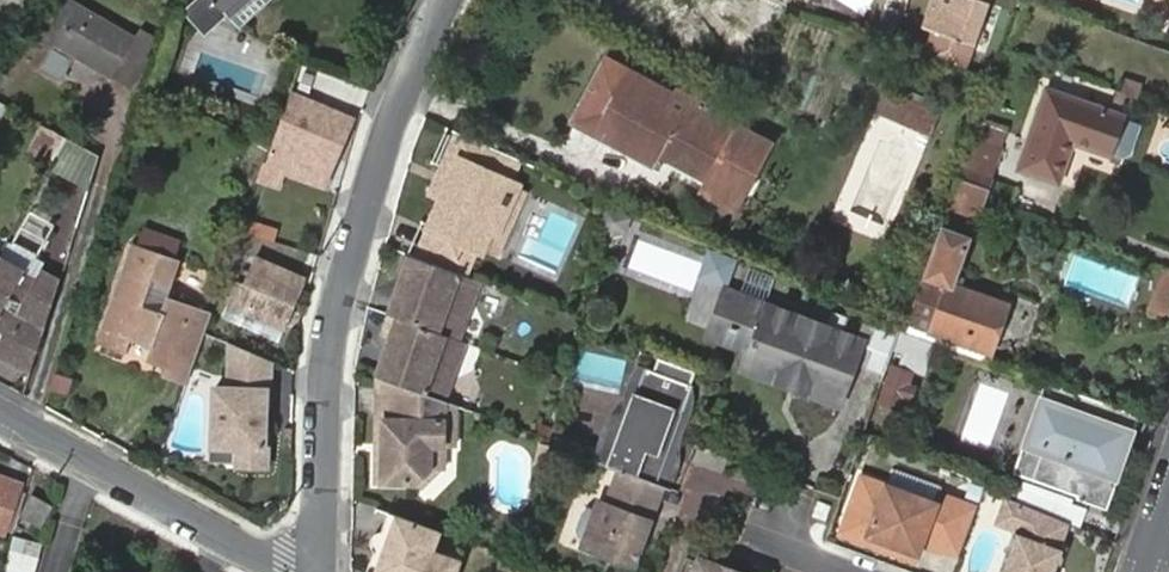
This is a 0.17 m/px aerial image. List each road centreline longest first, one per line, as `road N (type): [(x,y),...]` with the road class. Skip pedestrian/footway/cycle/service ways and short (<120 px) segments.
road 1 (residential): [(448,0),(390,122),(329,337),(321,571)]
road 2 (residential): [(0,418),(287,571)]

